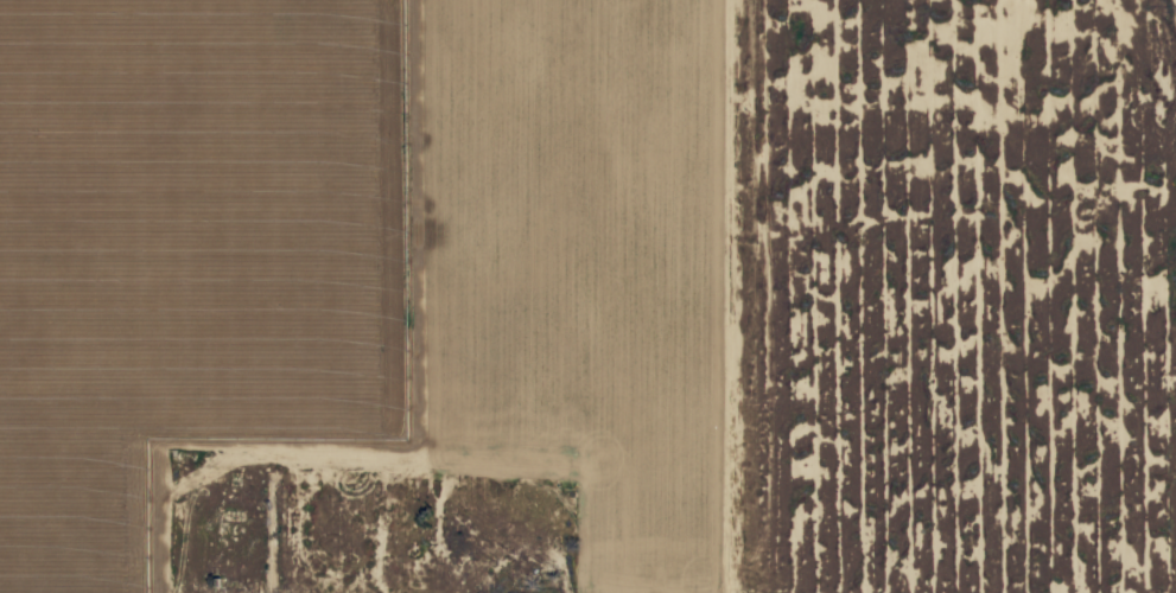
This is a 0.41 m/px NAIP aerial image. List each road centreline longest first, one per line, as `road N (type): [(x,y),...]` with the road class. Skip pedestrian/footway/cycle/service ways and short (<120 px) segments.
road 1 (track): [(742,0),(742,592)]

